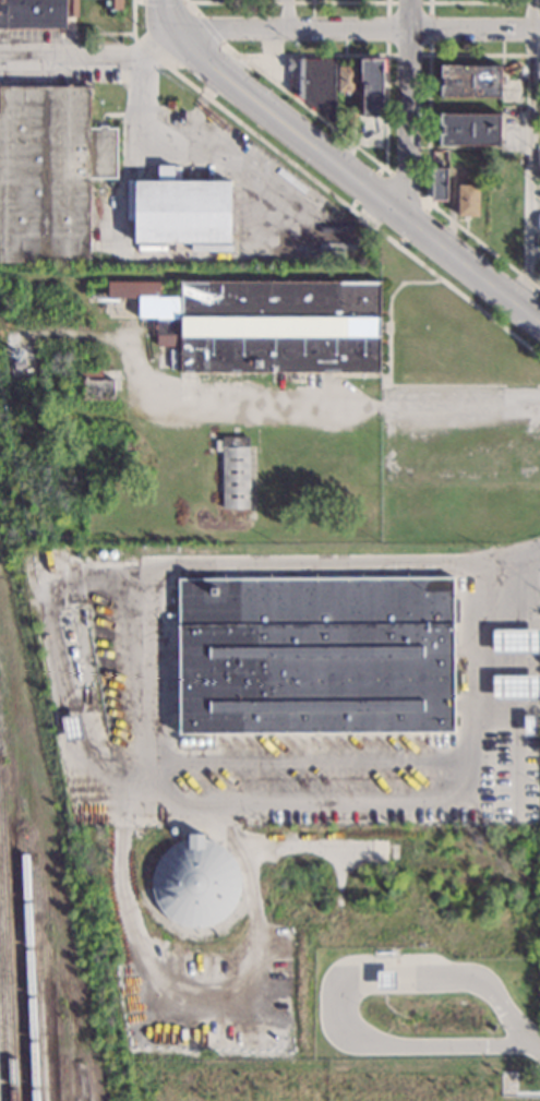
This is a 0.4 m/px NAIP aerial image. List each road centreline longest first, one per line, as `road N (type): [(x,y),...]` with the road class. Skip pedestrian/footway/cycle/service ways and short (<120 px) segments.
road 1 (track): [(9,339),(63,332),(125,339),(149,398),(175,403),(539,407)]
road 2 (track): [(202,803),(243,854),(256,926),(250,970),(213,1005),(183,1004),(158,990),(139,959),(120,891),(122,825)]
road 3 (tertiary): [(539,322),(211,67),(177,32)]
road 4 (residential): [(539,31),(177,32)]
road 5 (residential): [(389,205),(405,186),(409,0)]

